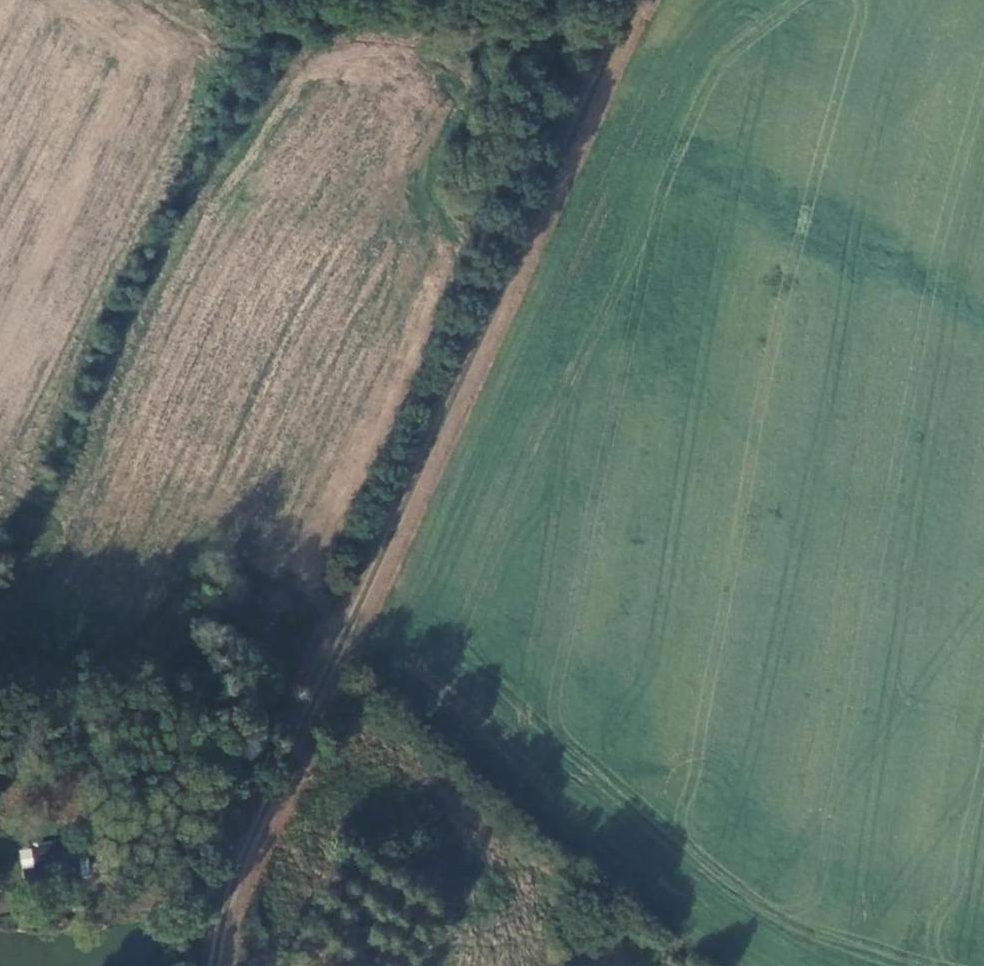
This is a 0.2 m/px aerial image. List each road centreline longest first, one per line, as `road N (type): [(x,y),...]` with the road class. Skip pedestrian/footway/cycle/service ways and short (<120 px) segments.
road 1 (track): [(215,965),(224,911),(253,834),(638,0)]

